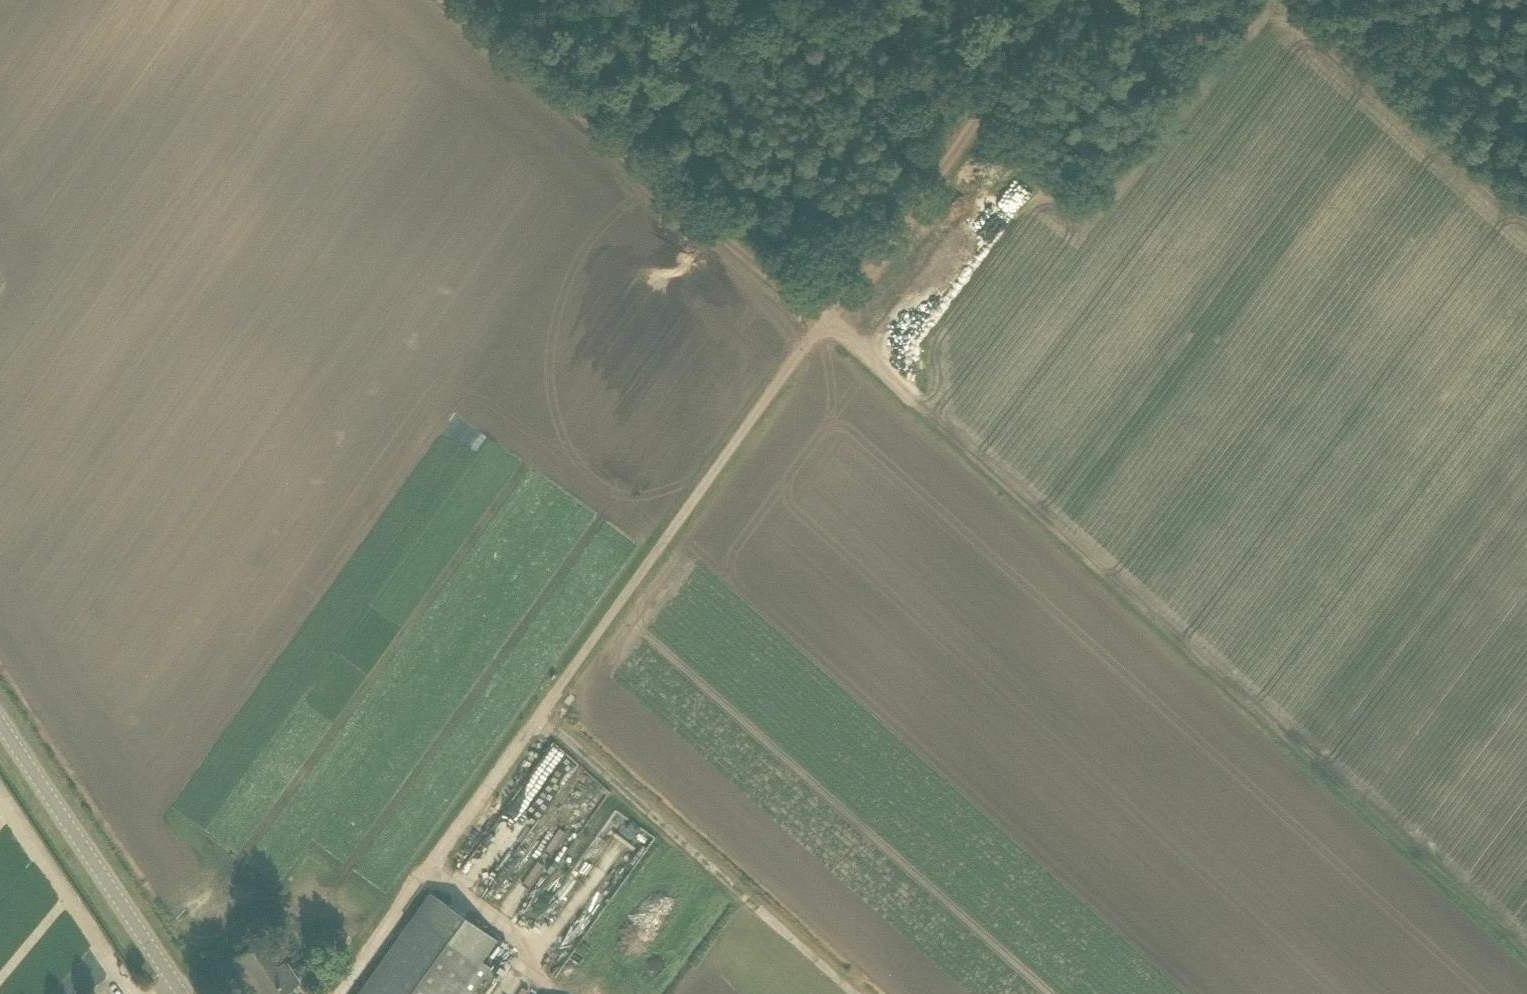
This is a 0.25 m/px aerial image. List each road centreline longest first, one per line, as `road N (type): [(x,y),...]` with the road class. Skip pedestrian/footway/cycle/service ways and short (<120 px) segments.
road 1 (track): [(838,323),(1526,946)]
road 2 (track): [(826,314),(526,744),(338,993)]
road 3 (track): [(826,314),(468,0)]
road 4 (track): [(1074,0),(838,323)]
road 5 (tertiary): [(179,993),(0,723)]

